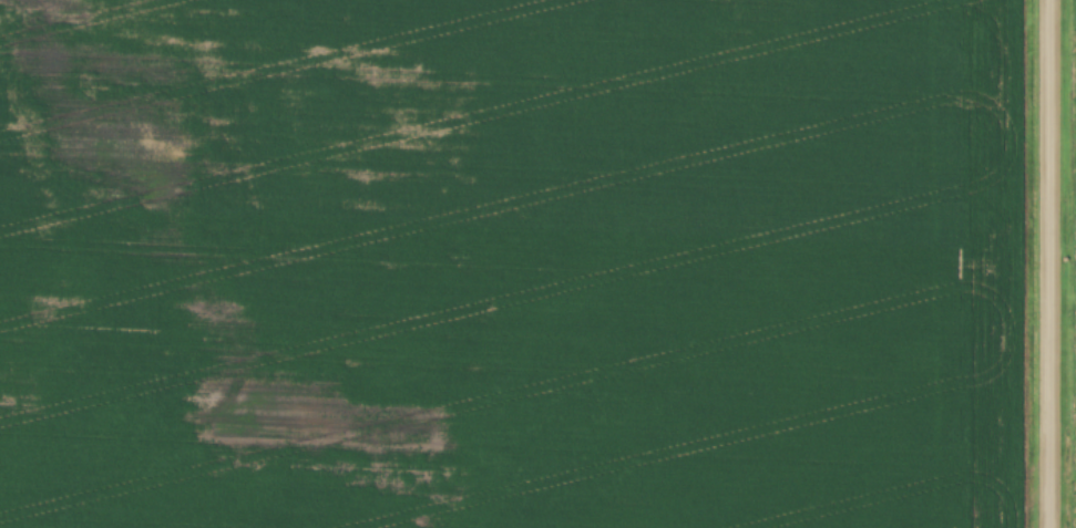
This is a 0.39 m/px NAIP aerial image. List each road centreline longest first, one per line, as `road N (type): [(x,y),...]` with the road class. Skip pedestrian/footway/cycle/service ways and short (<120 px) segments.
road 1 (residential): [(1049,527),(1050,0)]

